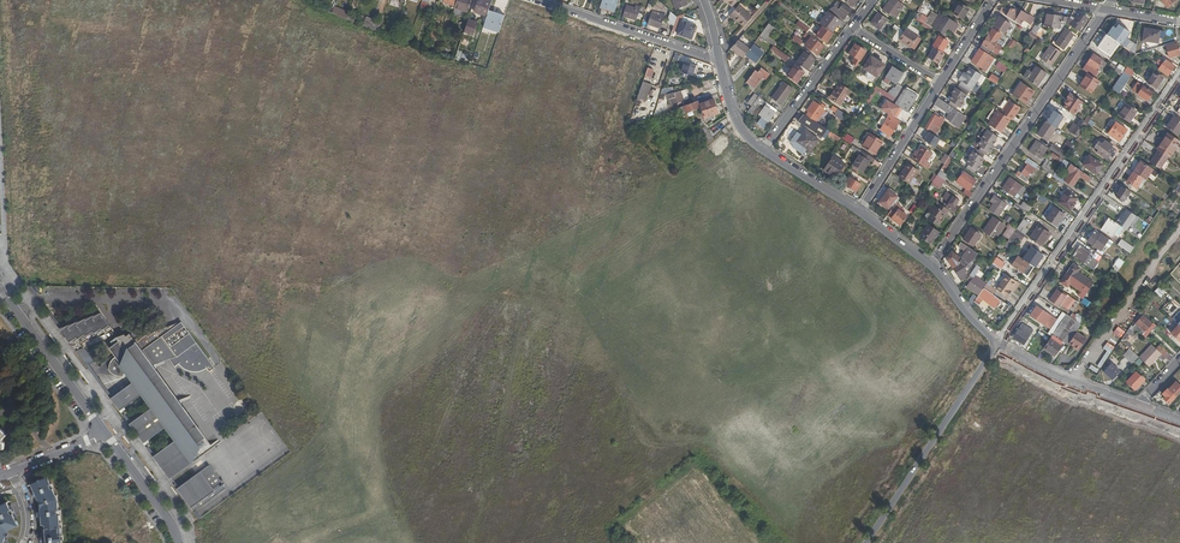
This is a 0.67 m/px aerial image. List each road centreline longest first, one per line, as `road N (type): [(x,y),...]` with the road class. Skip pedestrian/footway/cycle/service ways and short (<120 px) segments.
road 1 (residential): [(1000,343),(1179,78)]
road 2 (residential): [(1105,10),(931,266)]
road 3 (residential): [(1000,343),(867,542)]
road 4 (unclassified): [(537,0),(719,60)]
road 5 (residential): [(104,431),(0,289)]
road 6 (residential): [(763,151),(852,28)]
road 7 (residential): [(860,212),(940,83)]
road 8 (residential): [(1000,343),(1137,405)]
road 9 (residential): [(104,431),(179,542)]

